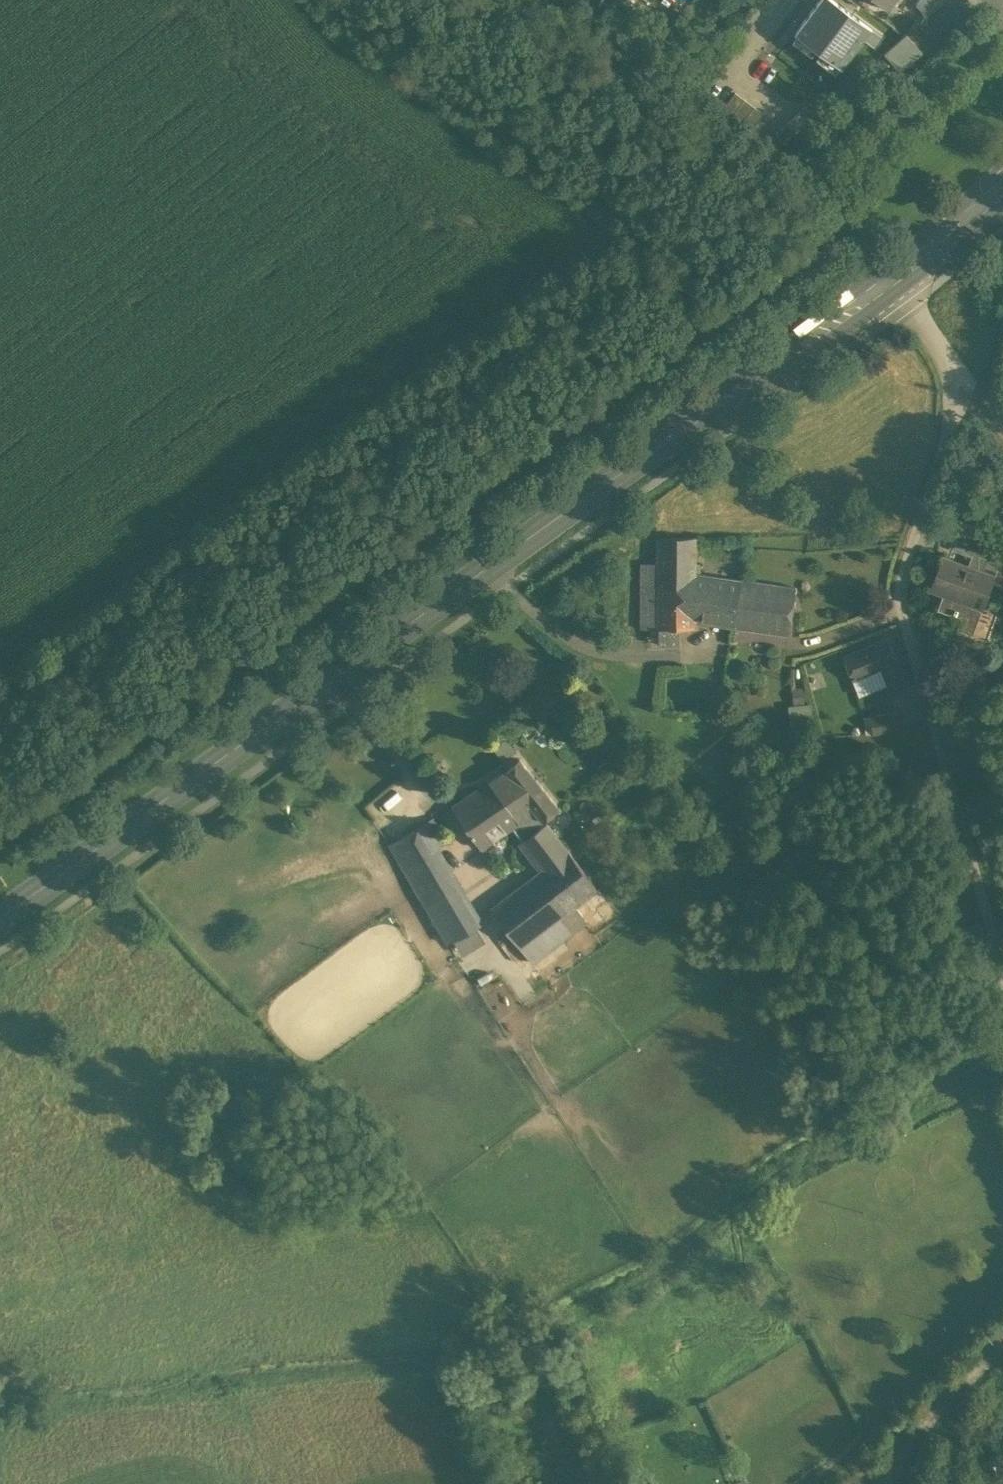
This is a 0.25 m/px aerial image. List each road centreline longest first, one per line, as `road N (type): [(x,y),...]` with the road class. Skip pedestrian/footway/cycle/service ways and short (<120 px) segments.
road 1 (primary): [(0,916),(893,278)]
road 2 (unclassified): [(959,373),(960,396),(896,586),(1002,970)]
road 3 (unclassified): [(1002,1345),(909,1439),(889,1483)]
road 4 (primary): [(893,278),(1002,191)]

